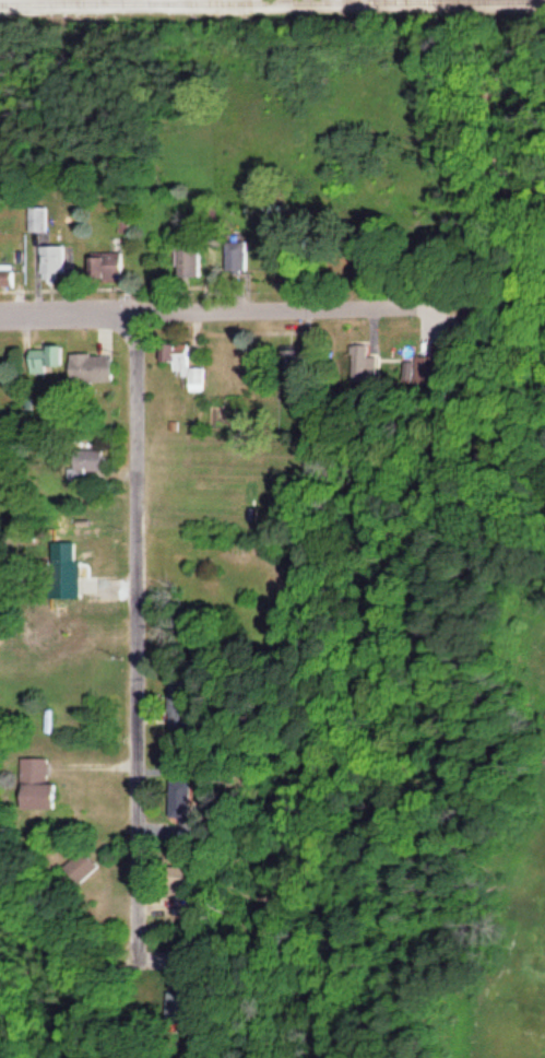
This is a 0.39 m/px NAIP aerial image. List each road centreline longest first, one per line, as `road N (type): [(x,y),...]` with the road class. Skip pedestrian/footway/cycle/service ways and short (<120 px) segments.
road 1 (residential): [(139,938),(134,310)]
road 2 (residential): [(424,299),(0,313)]

